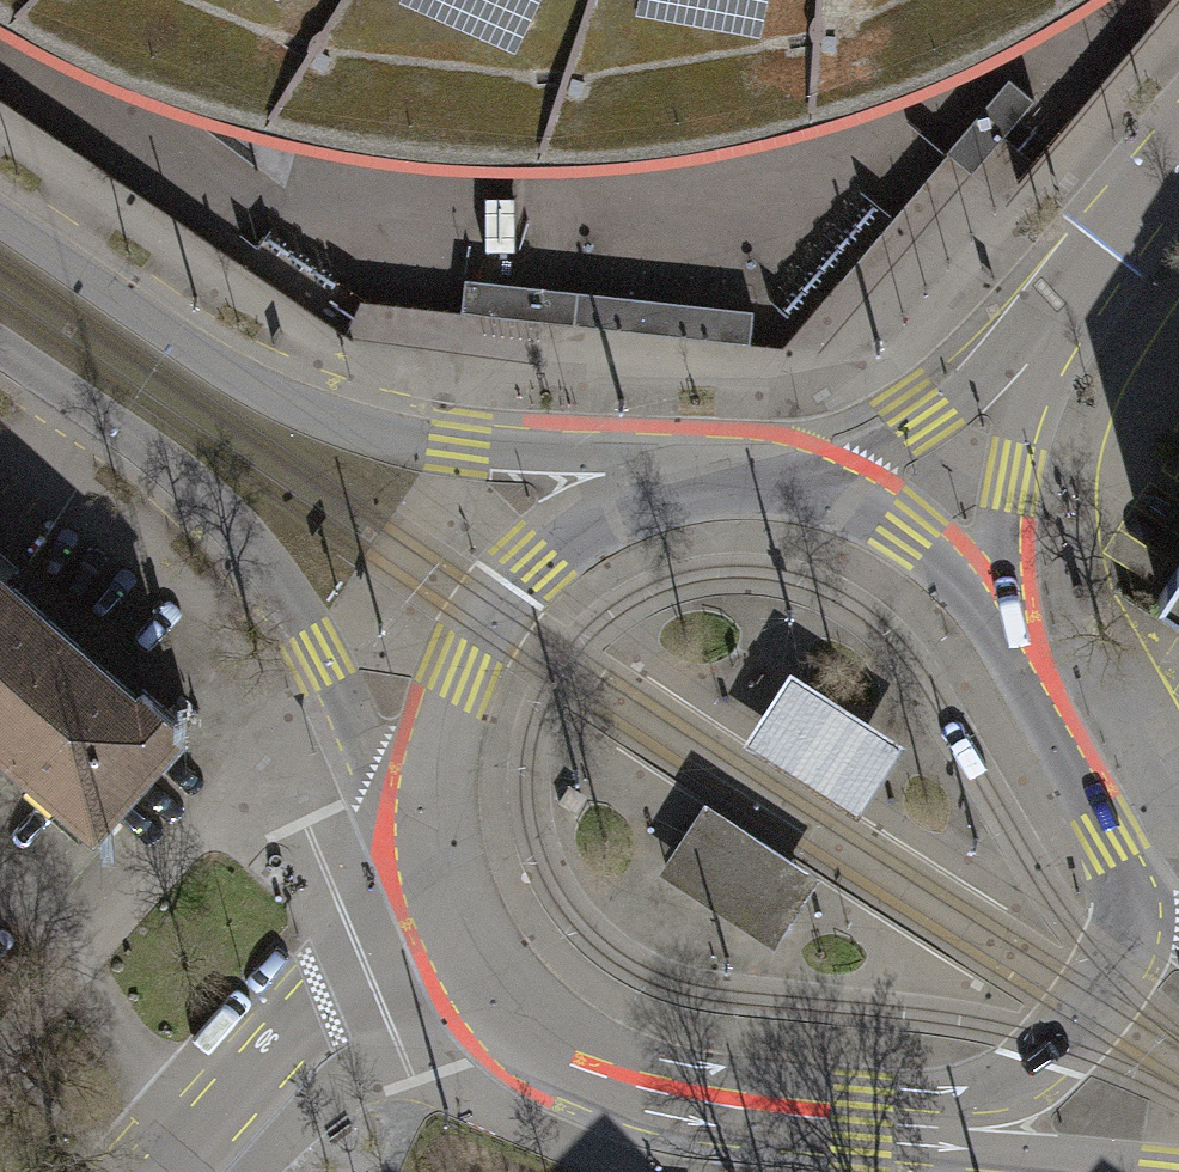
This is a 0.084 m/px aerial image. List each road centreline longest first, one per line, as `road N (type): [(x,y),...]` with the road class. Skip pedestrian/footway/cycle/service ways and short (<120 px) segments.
road 1 (tertiary): [(631,499),(370,429),(242,382),(0,220)]
road 2 (tertiary): [(0,347),(211,502),(436,774)]
road 3 (tertiary): [(455,936),(478,988),(516,1034),(559,1066),(624,1091),(793,1123),(887,1128),(988,1100)]
road 4 (tertiary): [(1178,170),(909,532)]
road 5 (tertiary): [(1118,893),(1103,837),(985,615),(909,532)]
road 6 (residential): [(455,936),(317,1009),(171,1171)]
road 7 (tertiary): [(631,499),(580,526),(499,602),(462,674),(436,774)]
road 8 (tertiary): [(909,532),(839,491),(774,474),(736,473),(631,499)]
road 9 (tertiary): [(988,1100),(1022,1078),(1094,989),(1118,893)]
road 10 (tertiary): [(988,1100),(1178,1169)]
road 11 (tertiary): [(436,774),(436,888),(455,936)]

